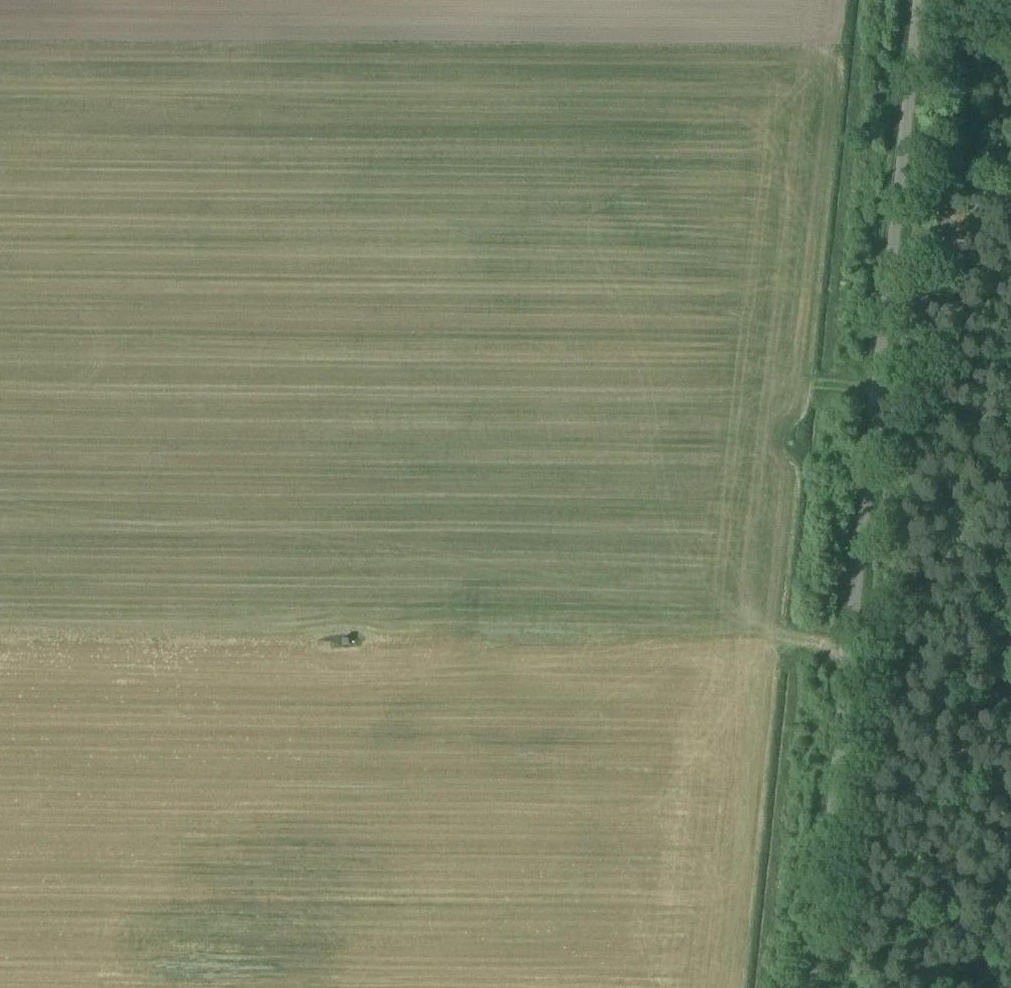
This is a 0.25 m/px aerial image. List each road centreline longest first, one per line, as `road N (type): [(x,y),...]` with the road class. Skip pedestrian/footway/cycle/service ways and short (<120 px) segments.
road 1 (unclassified): [(908,0),(816,987)]

